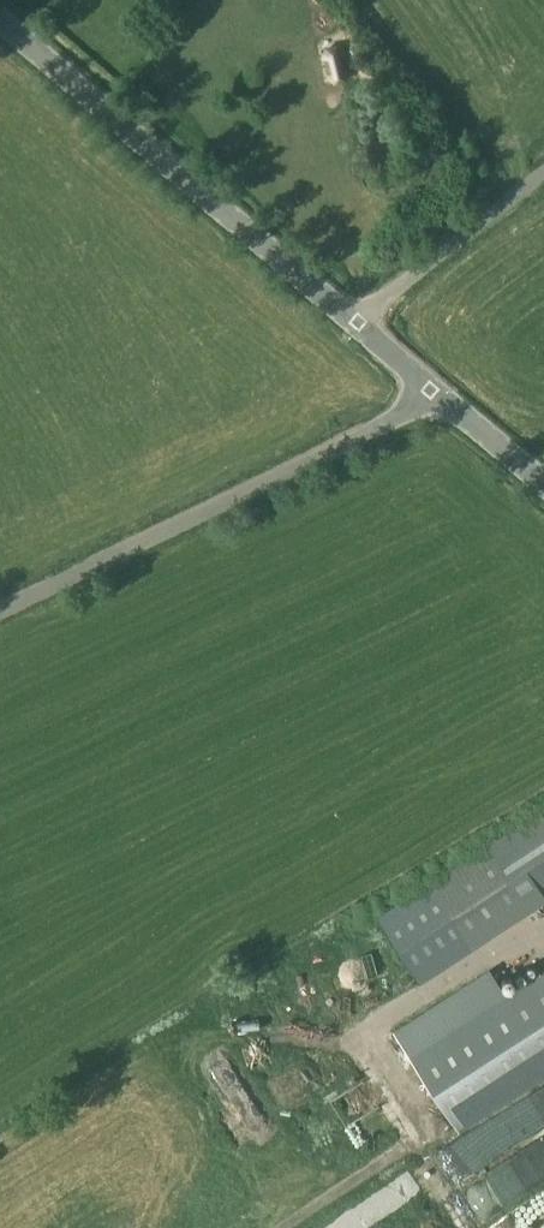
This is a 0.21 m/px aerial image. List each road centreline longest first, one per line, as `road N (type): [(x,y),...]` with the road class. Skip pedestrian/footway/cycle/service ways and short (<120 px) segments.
road 1 (unclassified): [(0,610),(434,397)]
road 2 (unclassified): [(356,324),(0,17)]
road 3 (unclassified): [(356,324),(543,173)]
road 4 (unclassified): [(543,489),(434,397)]

